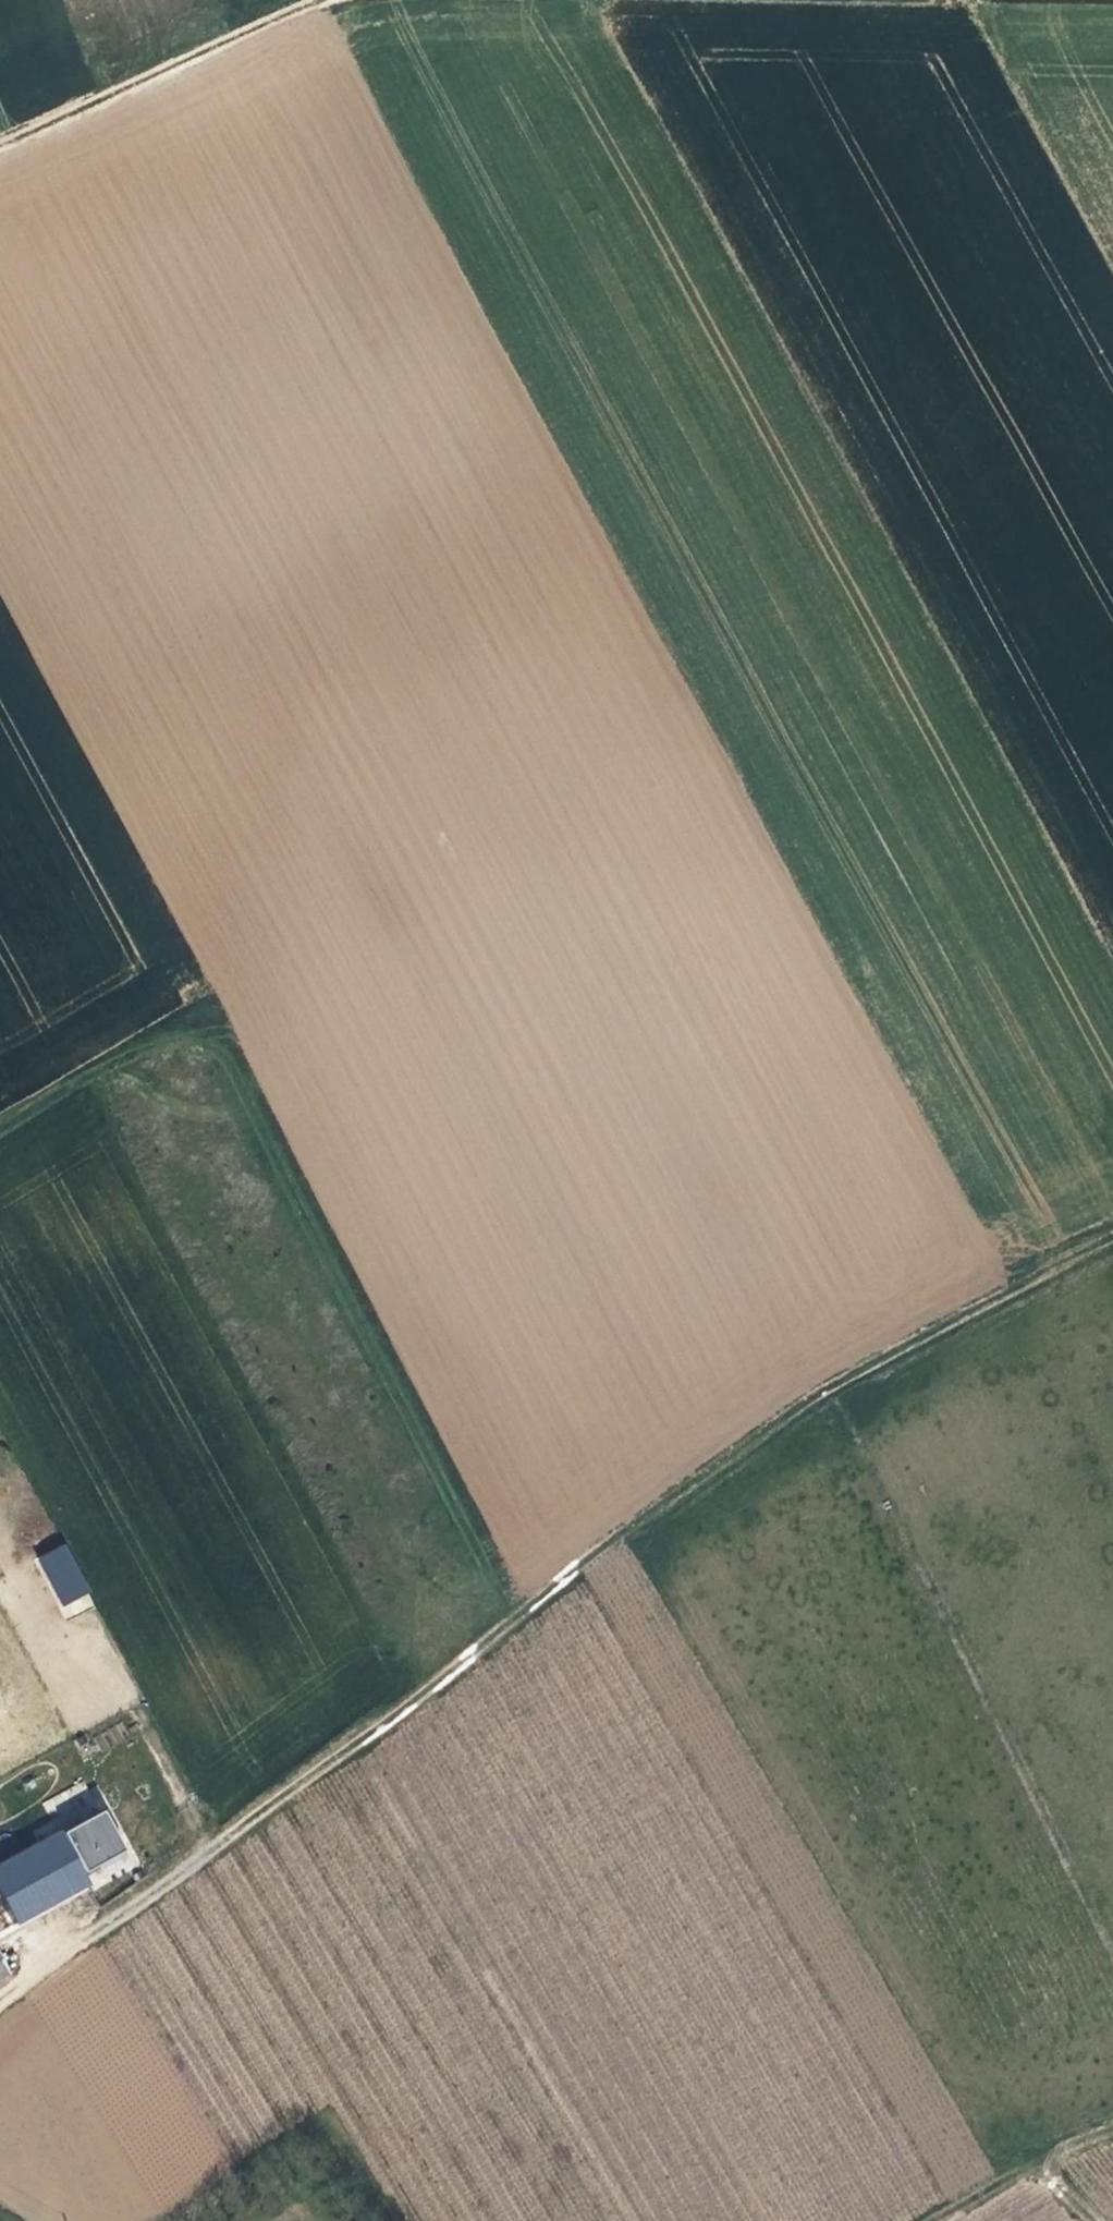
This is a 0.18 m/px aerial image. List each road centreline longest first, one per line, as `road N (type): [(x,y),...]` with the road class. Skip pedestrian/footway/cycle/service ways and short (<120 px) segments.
road 1 (track): [(0,1999),(792,1405),(1112,1232)]
road 2 (track): [(321,0),(0,139)]
road 3 (track): [(1112,2128),(1043,2153),(928,2220)]

